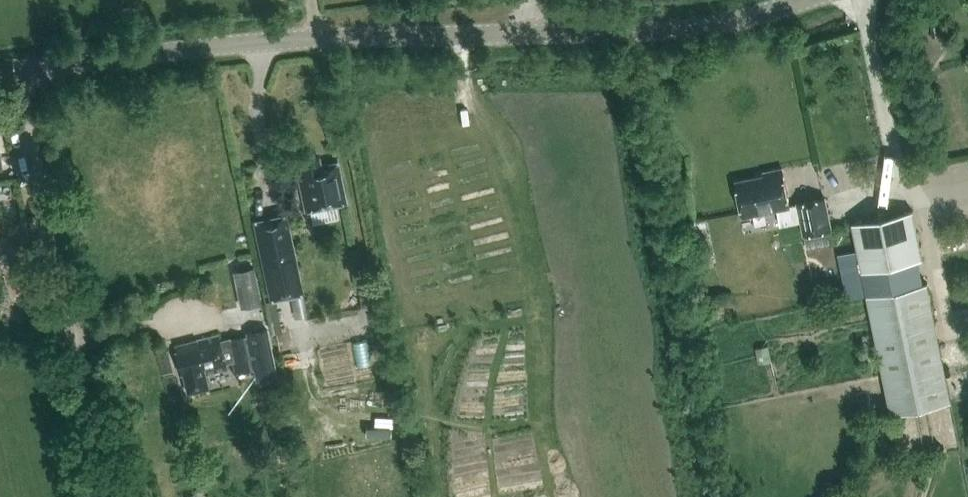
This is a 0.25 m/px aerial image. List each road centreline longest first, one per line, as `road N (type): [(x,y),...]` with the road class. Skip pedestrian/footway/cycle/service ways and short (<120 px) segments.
road 1 (tertiary): [(14,72),(223,46),(645,37),(712,29),(803,0)]
road 2 (unclassified): [(103,496),(14,72)]

